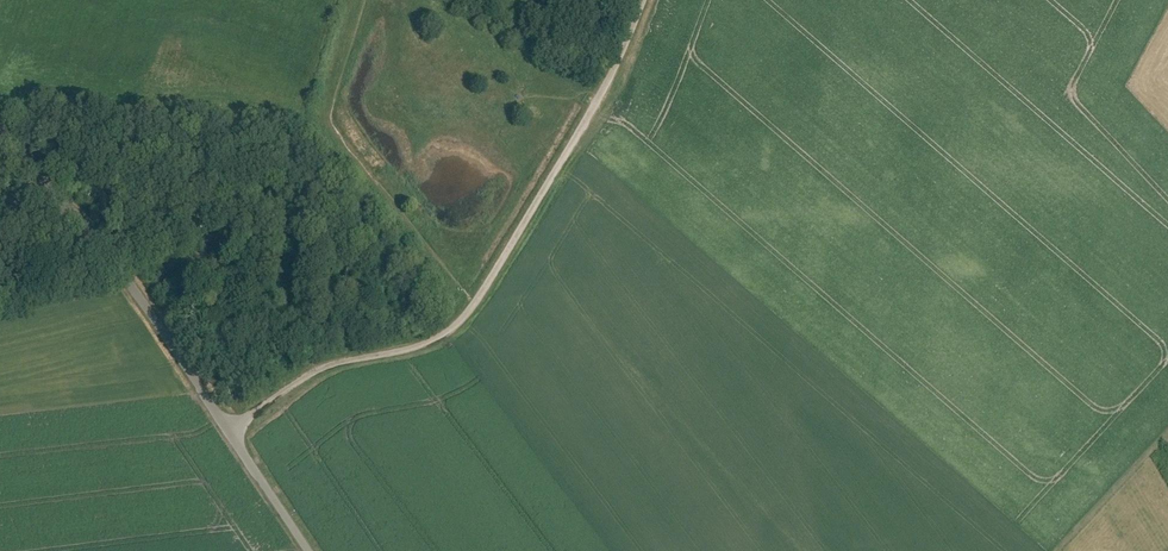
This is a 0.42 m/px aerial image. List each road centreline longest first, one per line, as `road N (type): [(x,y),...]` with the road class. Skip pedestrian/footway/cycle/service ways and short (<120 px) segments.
road 1 (unclassified): [(228,432),(315,371),(434,338),(473,304),(598,97),(642,0)]
road 2 (unclassified): [(228,432),(97,243),(0,131)]
road 3 (unclassified): [(308,550),(228,432)]

